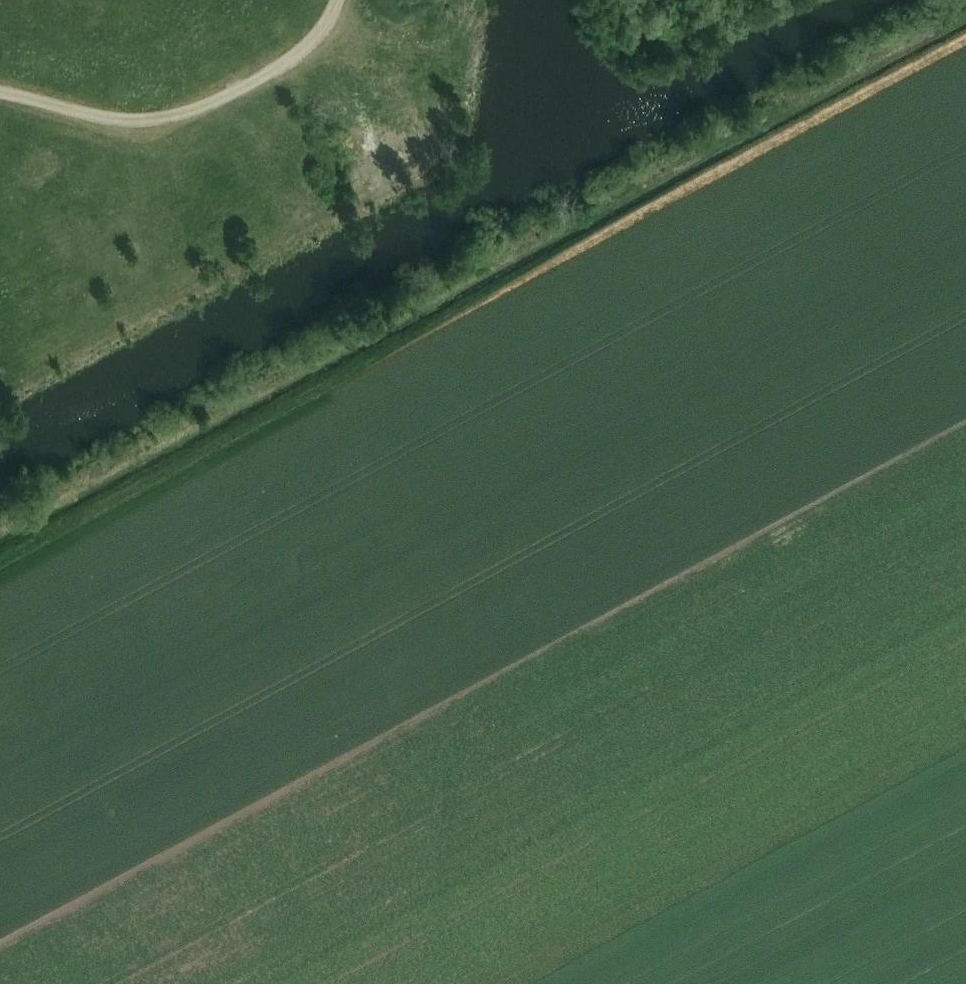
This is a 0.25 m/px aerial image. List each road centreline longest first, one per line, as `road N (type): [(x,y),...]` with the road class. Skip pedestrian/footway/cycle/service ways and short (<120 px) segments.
road 1 (residential): [(0,93),(123,122),(191,113),(276,69),(322,29),(338,0)]

